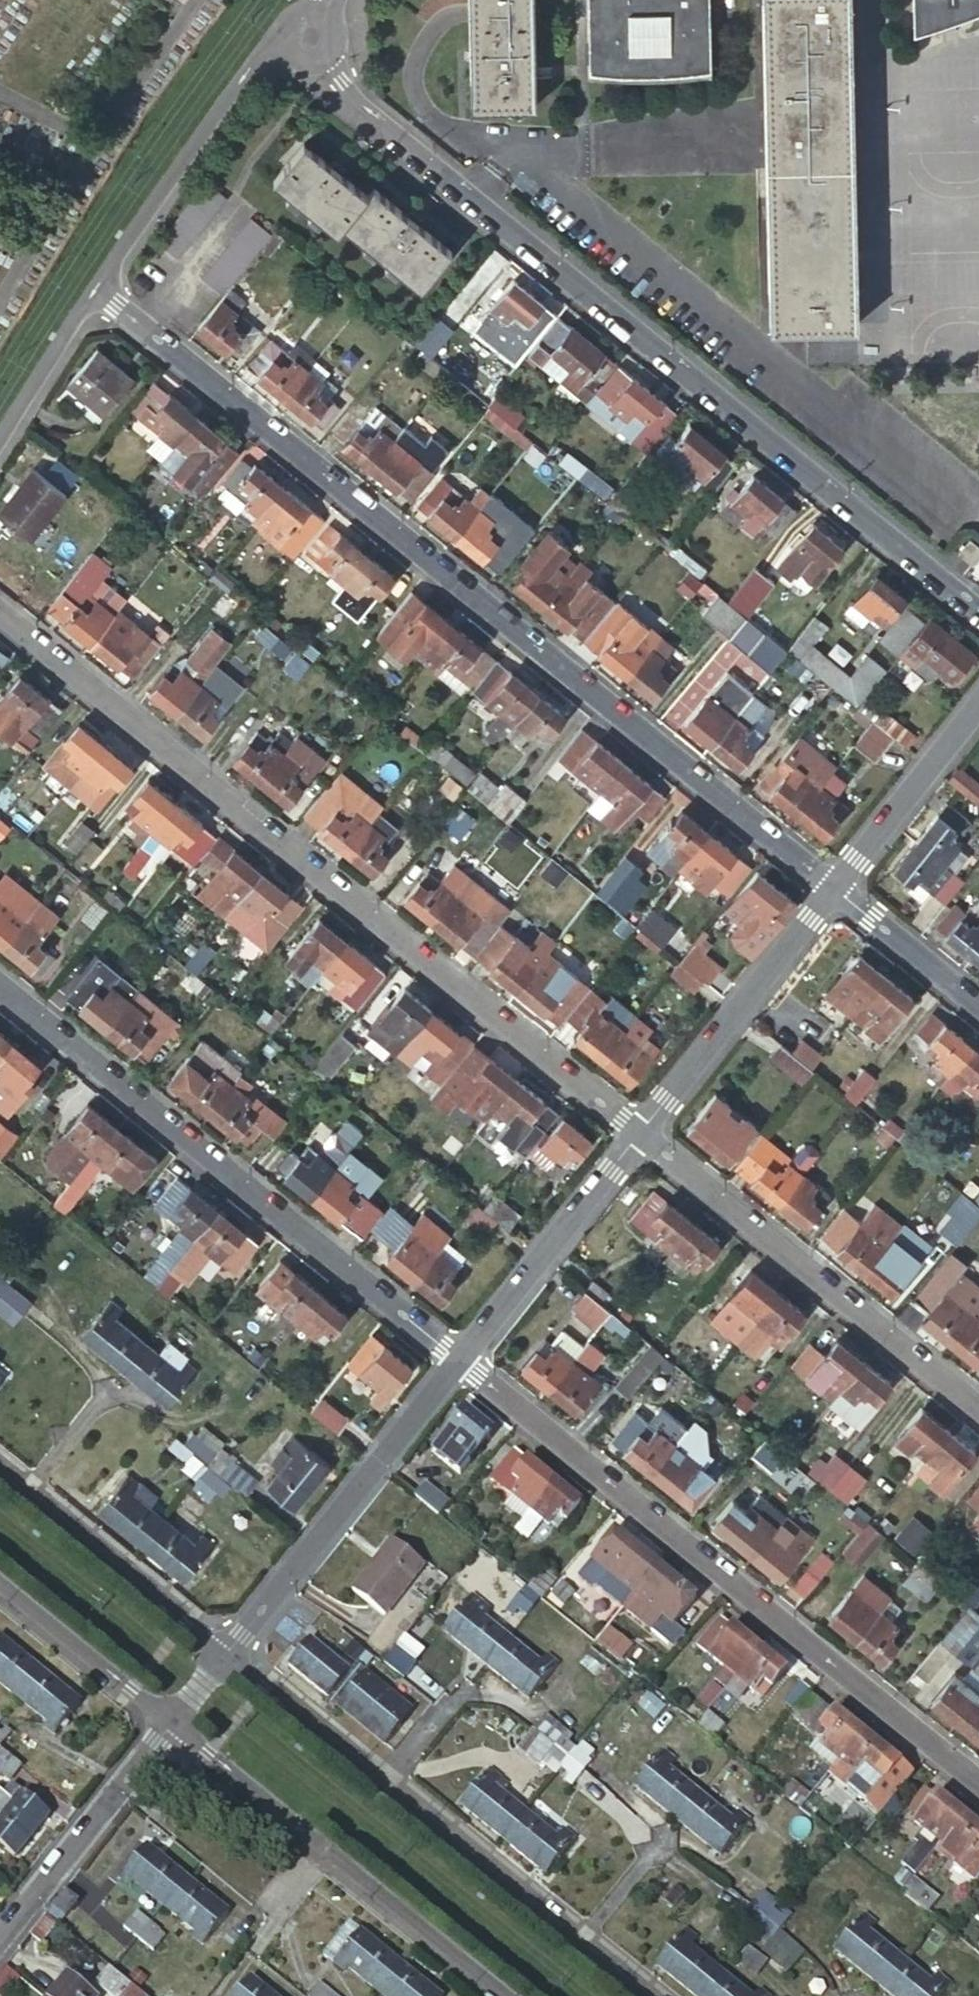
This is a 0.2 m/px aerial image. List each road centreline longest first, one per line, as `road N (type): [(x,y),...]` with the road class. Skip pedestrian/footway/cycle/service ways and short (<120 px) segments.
road 1 (residential): [(98,288),(838,888)]
road 2 (residential): [(978,608),(342,85),(323,56)]
road 3 (residential): [(642,1132),(0,612)]
road 4 (residential): [(978,1780),(459,1357)]
road 5 (residential): [(459,1357),(0,986)]
road 6 (residential): [(640,1995),(222,1655)]
road 7 (residential): [(978,1406),(642,1132)]
road 8 (residential): [(168,1723),(502,1995)]
road 9 (residential): [(222,1655),(459,1357)]
road 10 (residential): [(290,43),(247,70),(98,288)]
road 11 (residential): [(642,1132),(838,888)]
road 12 (residential): [(459,1357),(642,1132)]
road 13 (residential): [(222,1655),(0,1470)]
road 14 (residential): [(0,1936),(168,1723)]
road 15 (residential): [(838,888),(978,705)]
road 16 (residential): [(0,1585),(168,1723)]
road 17 (residential): [(98,288),(0,442)]
road 18 (residential): [(978,1002),(838,888)]

